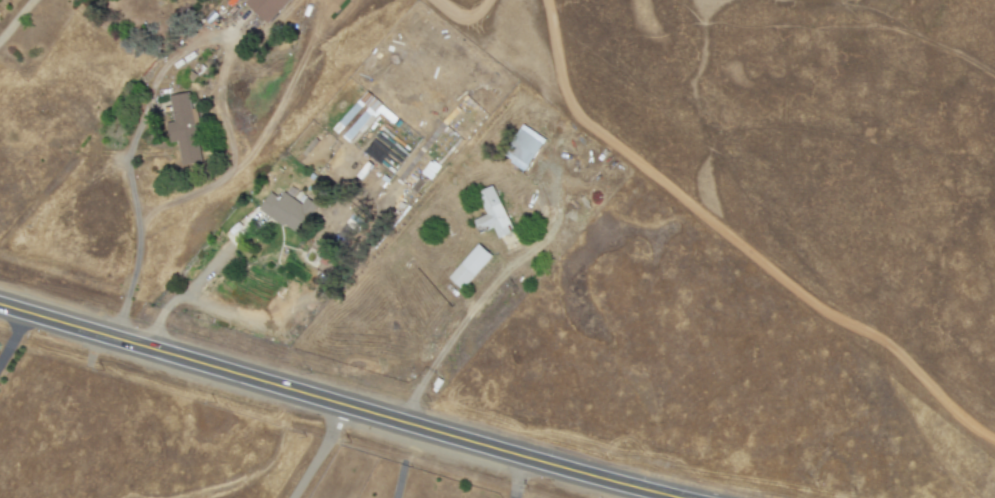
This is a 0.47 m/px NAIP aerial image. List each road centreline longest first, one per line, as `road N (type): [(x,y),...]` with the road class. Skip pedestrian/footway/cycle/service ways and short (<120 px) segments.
road 1 (primary): [(644,497),(344,414),(0,301)]

